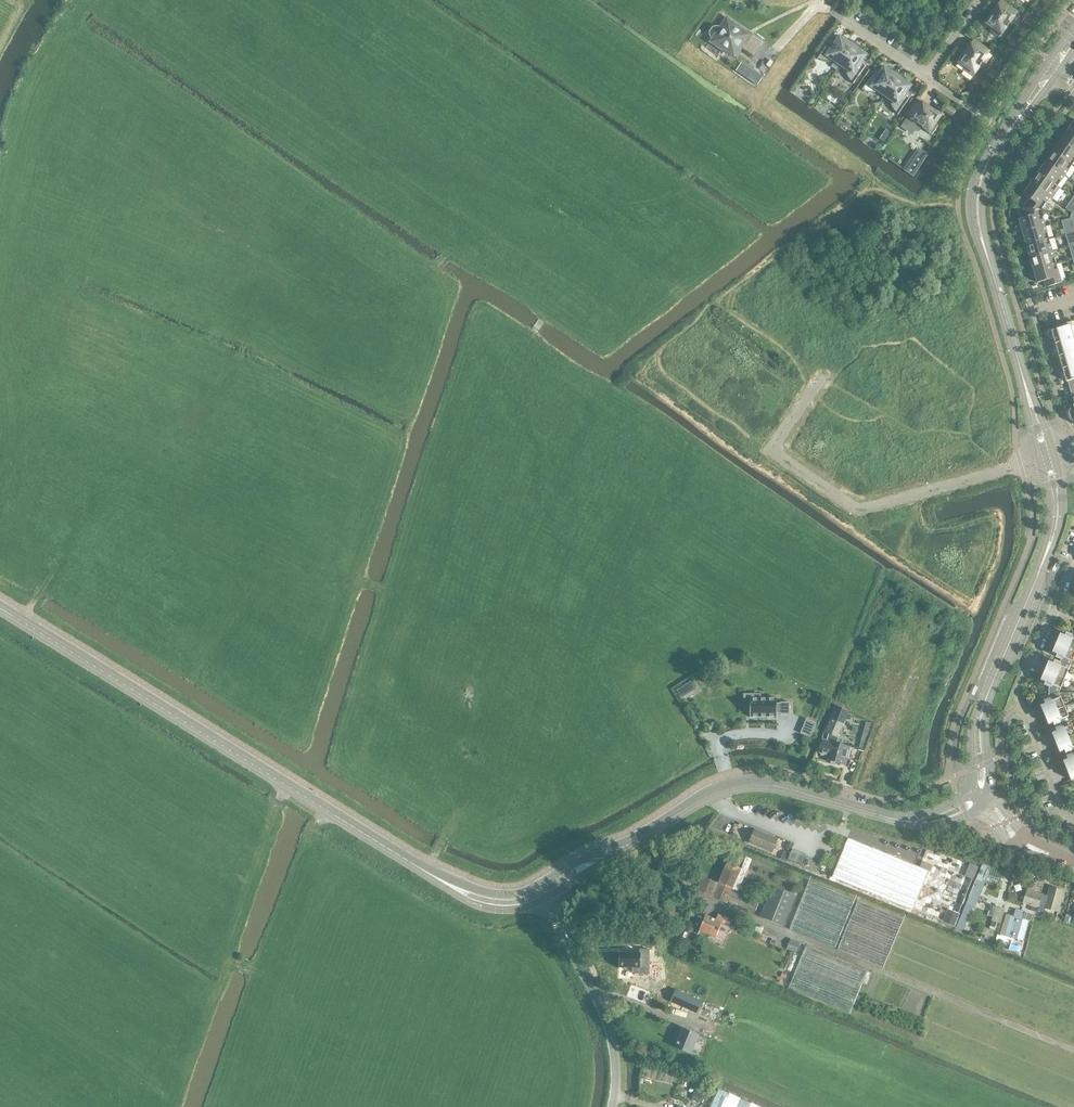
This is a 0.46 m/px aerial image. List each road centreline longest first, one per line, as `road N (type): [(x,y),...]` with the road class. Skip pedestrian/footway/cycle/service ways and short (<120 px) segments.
road 1 (track): [(130,688),(162,640),(174,596),(153,452),(104,326),(101,271),(129,186),(278,0)]
road 2 (secondary): [(450,884),(0,608)]
road 3 (unclassified): [(823,371),(771,451),(857,509),(1040,458)]
road 4 (track): [(167,523),(249,504),(350,445),(505,485)]
road 5 (secondary): [(590,863),(716,790),(747,782),(902,820)]
road 6 (secondary): [(1027,392),(975,215),(984,170),(1020,114)]
road 7 (residential): [(1073,816),(1064,811),(1019,689),(1053,613)]
road 8 (unclassified): [(612,1106),(612,1036),(546,898)]
road 9 (residential): [(510,730),(543,734),(655,674),(664,666),(672,619)]
road 10 (residential): [(672,619),(572,515),(505,485)]
road 11 (residential): [(776,51),(821,7),(928,77)]
road 12 (residential): [(672,619),(768,604),(846,637)]
road 13 (secondary): [(984,704),(1046,551)]
road 14 (residential): [(535,876),(499,799),(510,730)]

